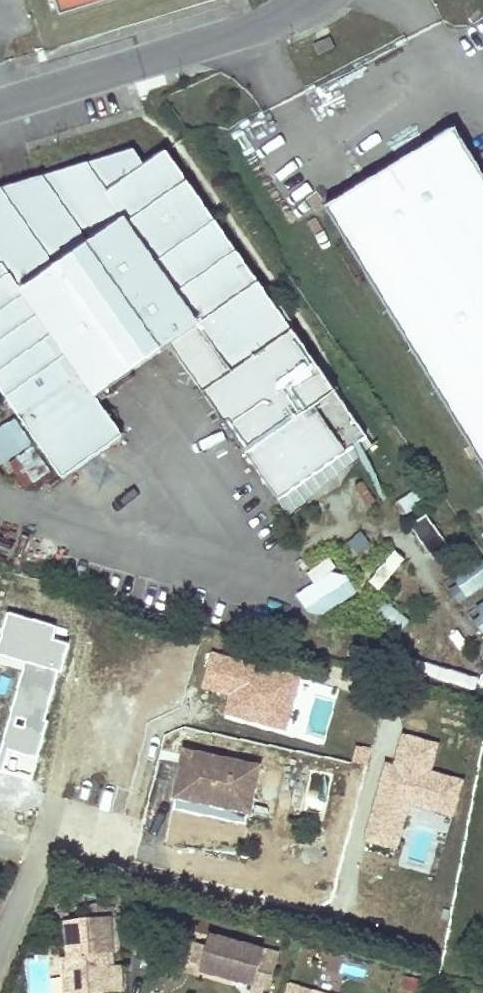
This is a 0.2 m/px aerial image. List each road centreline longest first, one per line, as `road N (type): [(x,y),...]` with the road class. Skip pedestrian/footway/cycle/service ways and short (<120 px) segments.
road 1 (unclassified): [(307,0),(246,28),(0,103)]
road 2 (residential): [(0,943),(54,827),(113,841)]

